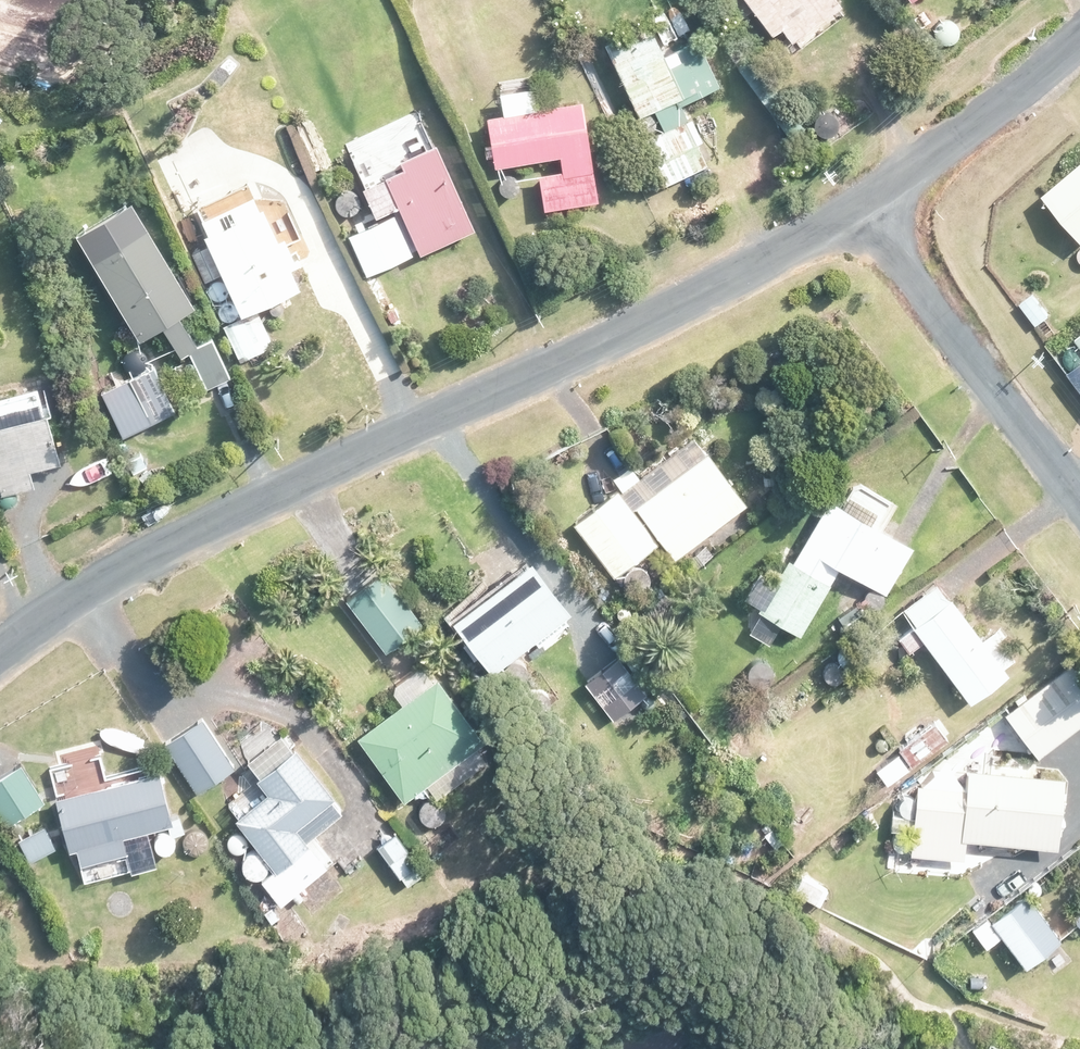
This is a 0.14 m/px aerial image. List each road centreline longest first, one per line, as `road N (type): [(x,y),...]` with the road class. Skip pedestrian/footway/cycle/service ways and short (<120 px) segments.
road 1 (unclassified): [(0,655),(189,532),(876,207)]
road 2 (residential): [(876,207),(1079,483)]
road 3 (unclassified): [(876,207),(1079,34)]

